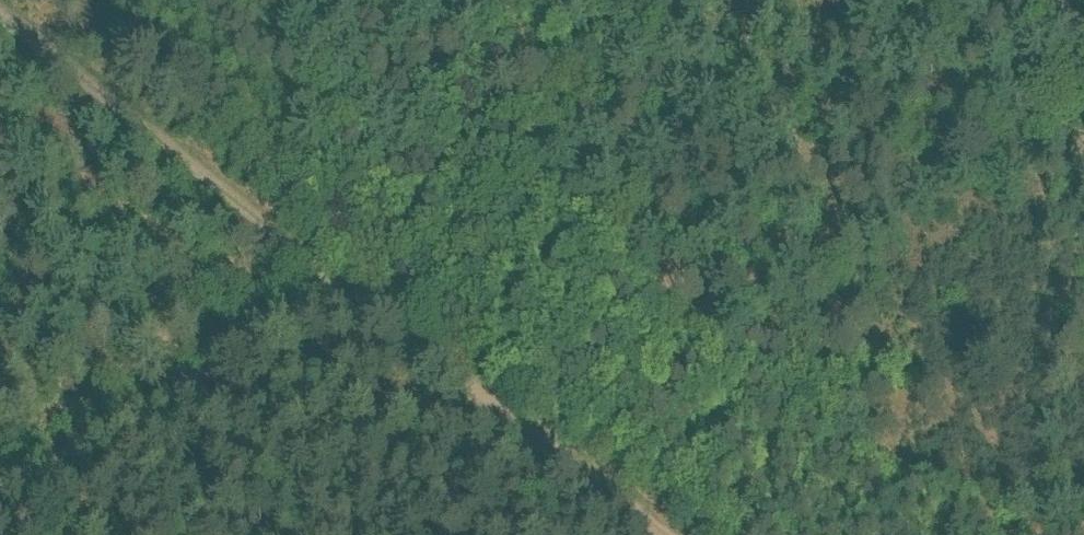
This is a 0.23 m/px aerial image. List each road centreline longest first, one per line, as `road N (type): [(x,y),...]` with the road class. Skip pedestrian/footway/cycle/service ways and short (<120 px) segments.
road 1 (track): [(0,23),(345,291)]
road 2 (track): [(341,288),(0,493)]
road 3 (track): [(345,291),(660,534)]

